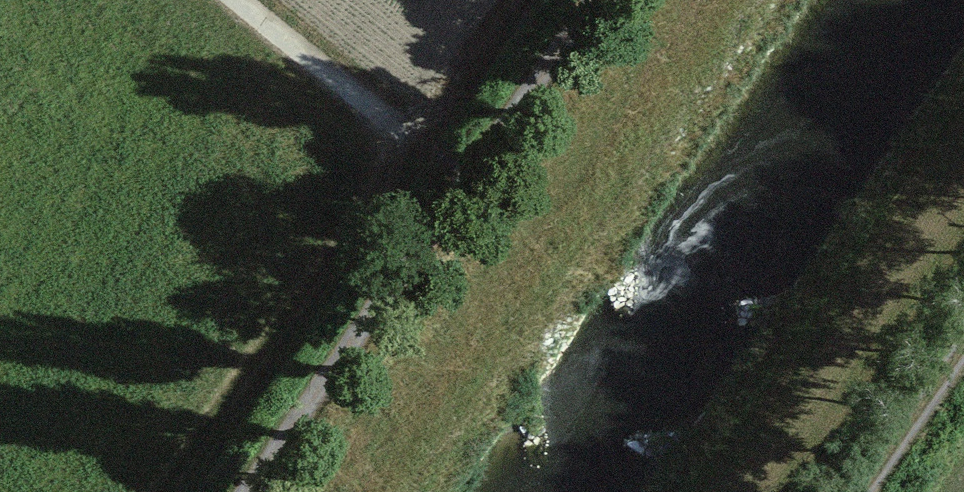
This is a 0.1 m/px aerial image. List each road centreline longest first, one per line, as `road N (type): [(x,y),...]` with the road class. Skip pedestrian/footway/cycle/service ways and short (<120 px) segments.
road 1 (track): [(591,0),(242,491)]
road 2 (track): [(241,0),(407,133)]
road 3 (track): [(852,491),(963,333)]

